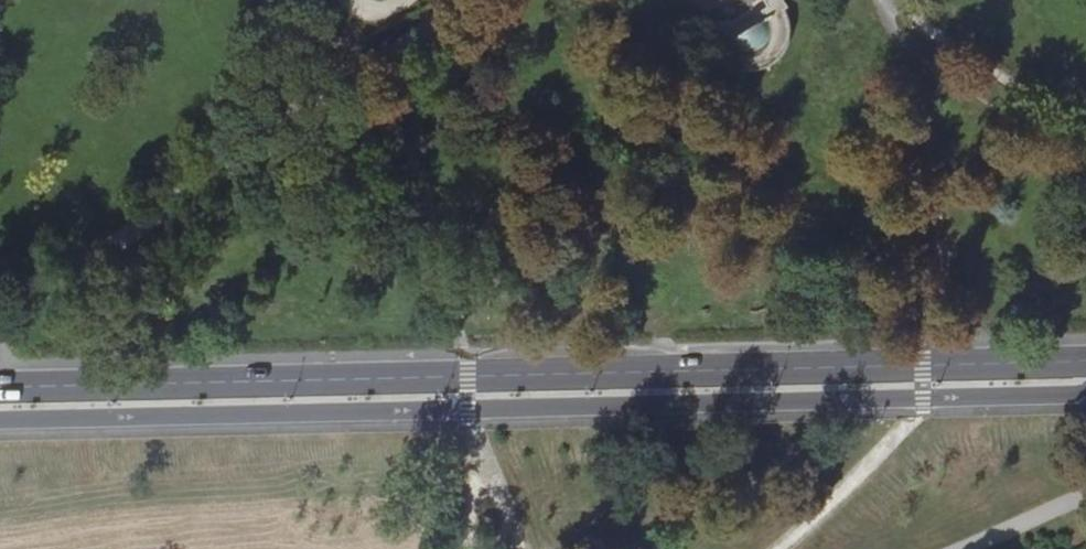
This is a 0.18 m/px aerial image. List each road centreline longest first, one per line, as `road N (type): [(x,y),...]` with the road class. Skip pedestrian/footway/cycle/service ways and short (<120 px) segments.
road 1 (tertiary): [(0,421),(1085,394)]
road 2 (tertiary): [(1085,364),(0,387)]

